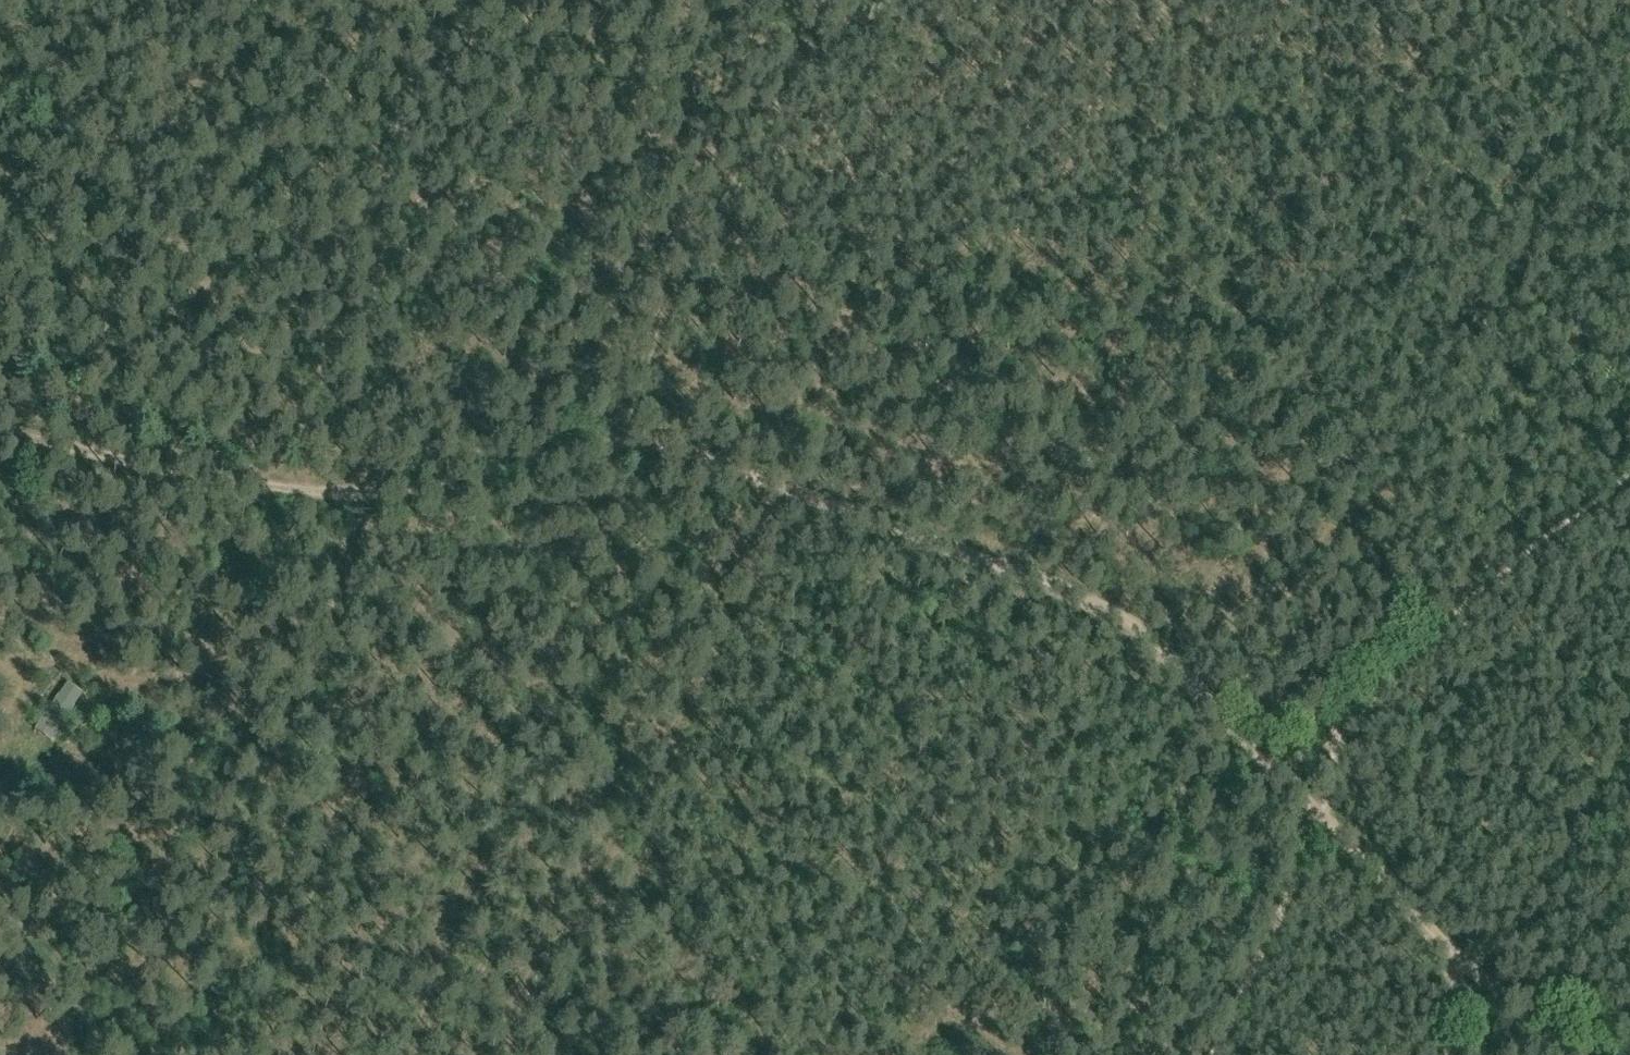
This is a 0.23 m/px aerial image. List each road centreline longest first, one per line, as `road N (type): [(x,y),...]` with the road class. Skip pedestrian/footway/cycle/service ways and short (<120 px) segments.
road 1 (track): [(0,456),(273,496),(351,498),(429,489),(635,442),(1132,629),(1311,801)]
road 2 (track): [(635,442),(671,319),(723,219),(878,0)]
road 3 (track): [(1214,1054),(1260,962),(1311,801)]

